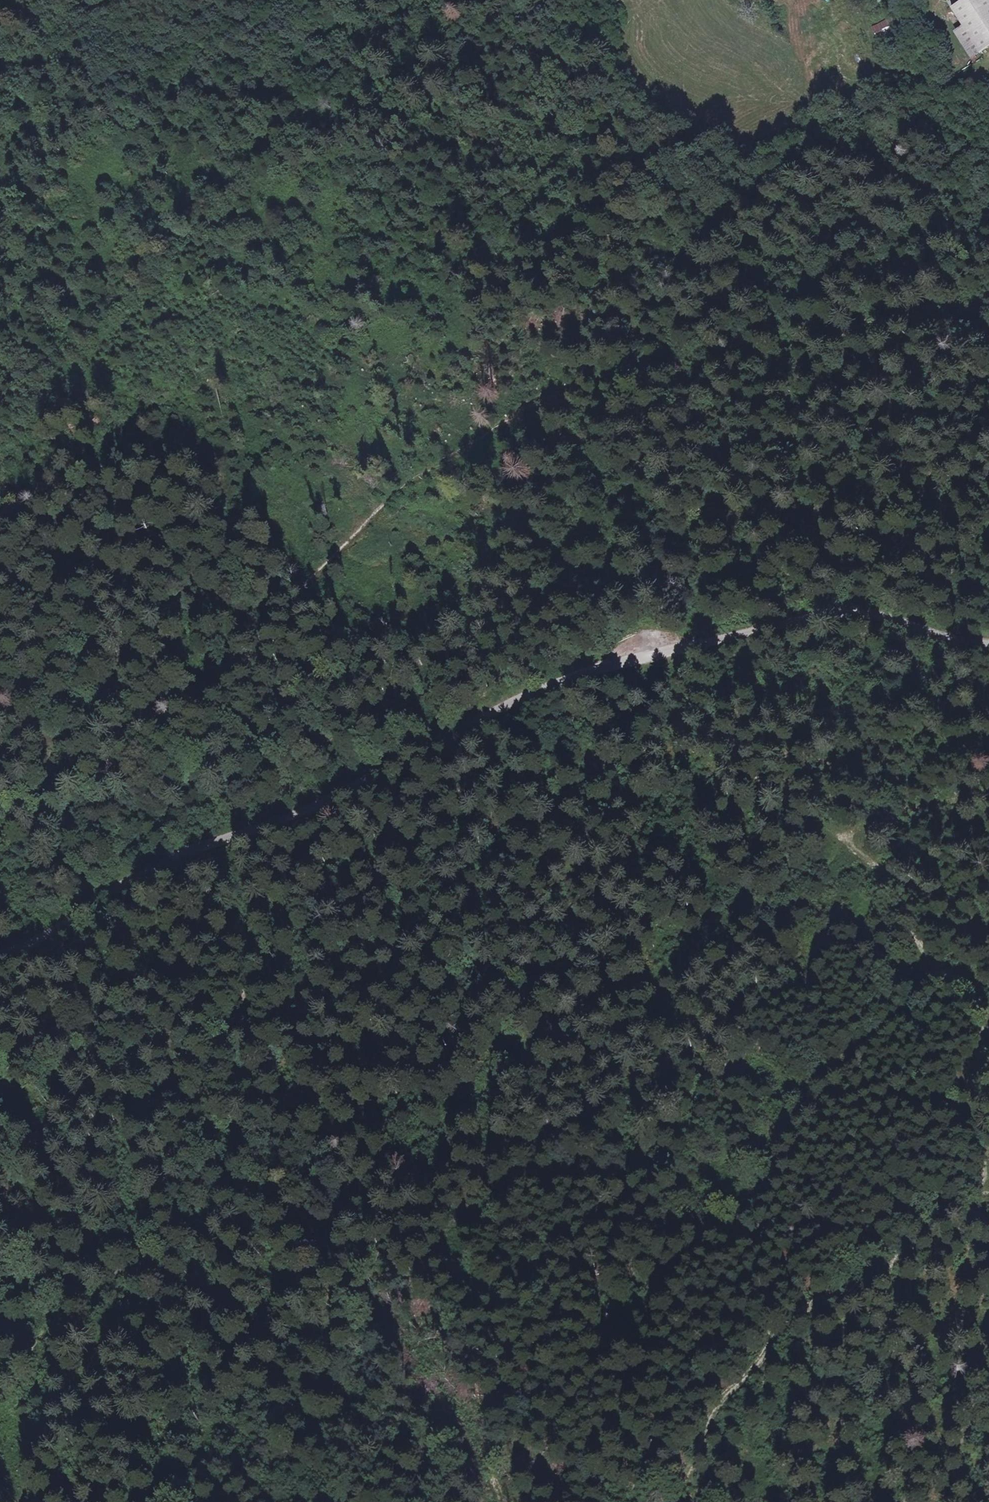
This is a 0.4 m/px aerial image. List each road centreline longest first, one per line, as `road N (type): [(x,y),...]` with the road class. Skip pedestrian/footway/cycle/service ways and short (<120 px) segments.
road 1 (unclassified): [(0,957),(138,880),(592,673),(834,616),(886,617),(988,644)]
road 2 (track): [(910,1501),(971,1430),(971,1384),(988,1326)]
road 3 (track): [(866,826),(988,778)]

